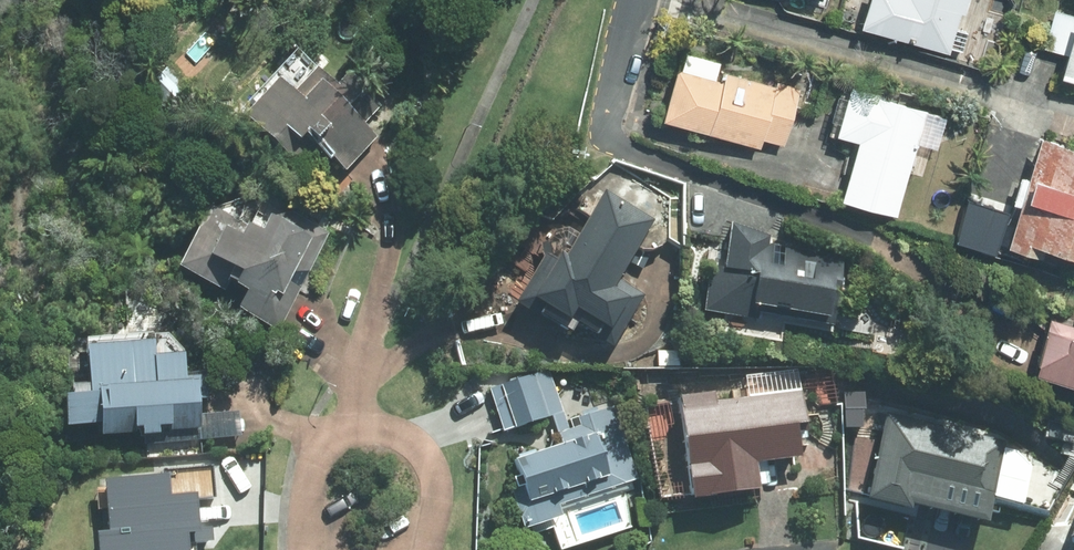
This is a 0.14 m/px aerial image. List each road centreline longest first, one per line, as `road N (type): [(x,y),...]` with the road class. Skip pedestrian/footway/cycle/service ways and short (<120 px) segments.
road 1 (residential): [(621,146),(606,132),(641,0)]

